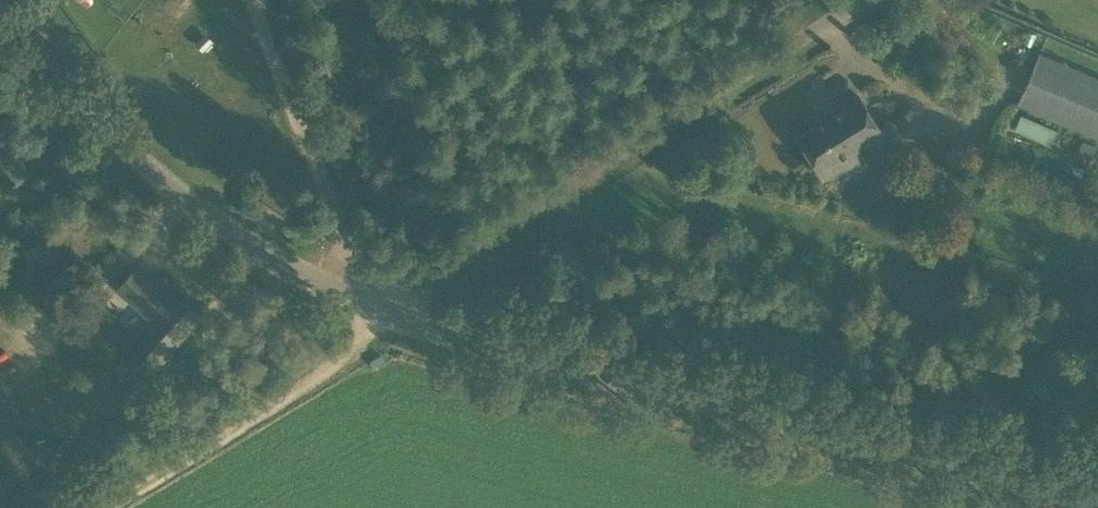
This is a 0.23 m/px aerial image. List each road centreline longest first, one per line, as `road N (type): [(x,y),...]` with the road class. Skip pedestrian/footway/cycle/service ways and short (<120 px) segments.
road 1 (unclassified): [(1097,502),(461,338),(387,310)]
road 2 (unclassified): [(387,310),(406,289),(861,0)]
road 3 (unclassified): [(387,310),(300,272),(193,205),(102,125),(11,0)]
road 4 (track): [(109,507),(344,352),(387,310)]

